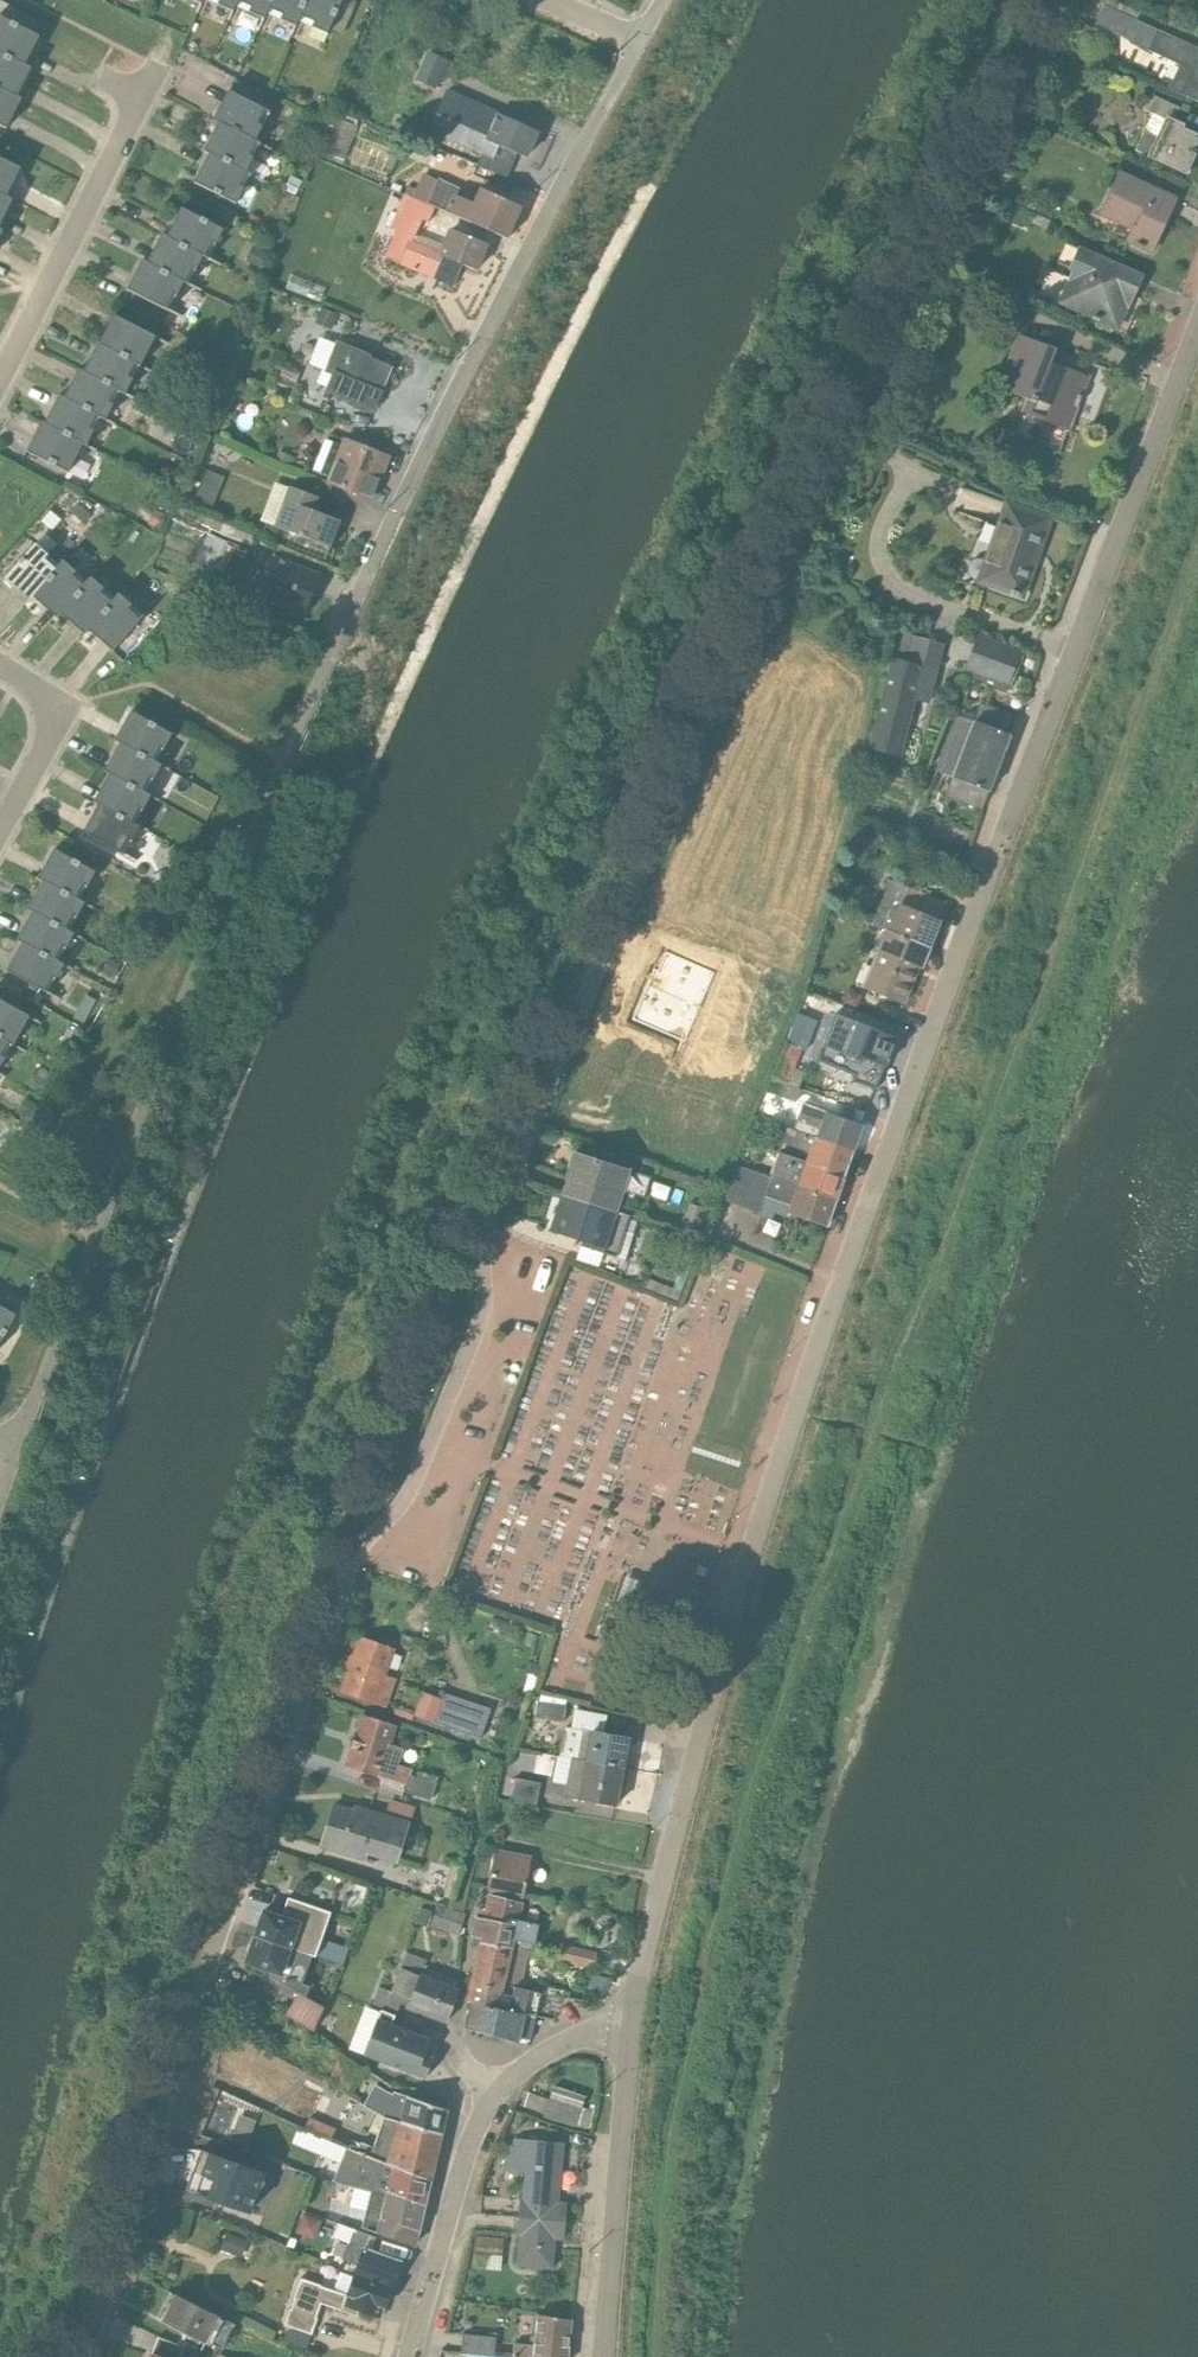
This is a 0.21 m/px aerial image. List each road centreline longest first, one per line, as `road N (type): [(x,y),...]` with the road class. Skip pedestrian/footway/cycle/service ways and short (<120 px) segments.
road 1 (residential): [(1069,0),(854,405),(527,1126),(481,1236),(482,1311),(403,1498),(347,1557),(76,2356)]
road 2 (residential): [(629,2024),(716,1667),(793,1412),(1197,324)]
road 3 (unclassified): [(13,1454),(205,936),(283,758),(430,438),(640,38)]
road 4 (residential): [(0,382),(151,80)]
road 5 (residential): [(603,2356),(629,2024)]
road 6 (residential): [(407,2356),(467,2143),(495,2095)]
road 7 (residential): [(0,671),(61,710),(0,822)]
road 8 (residential): [(495,2095),(538,2050),(629,2024)]

